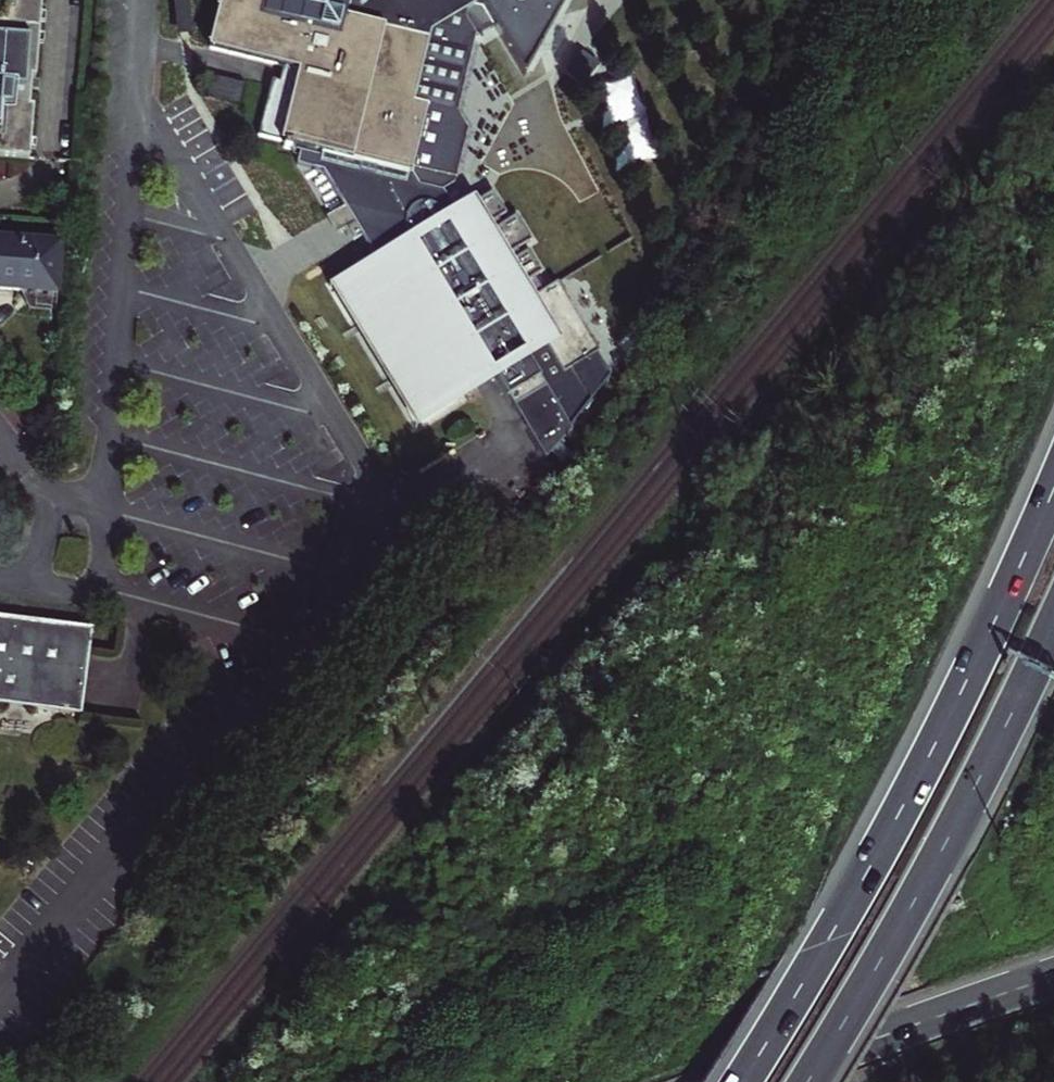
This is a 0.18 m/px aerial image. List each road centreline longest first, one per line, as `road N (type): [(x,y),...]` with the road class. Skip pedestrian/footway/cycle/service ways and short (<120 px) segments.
road 1 (trunk): [(1053,484),(916,778),(745,1081)]
road 2 (trunk): [(811,1081),(948,838),(1053,622)]
road 3 (motorway): [(1053,973),(742,1081)]

